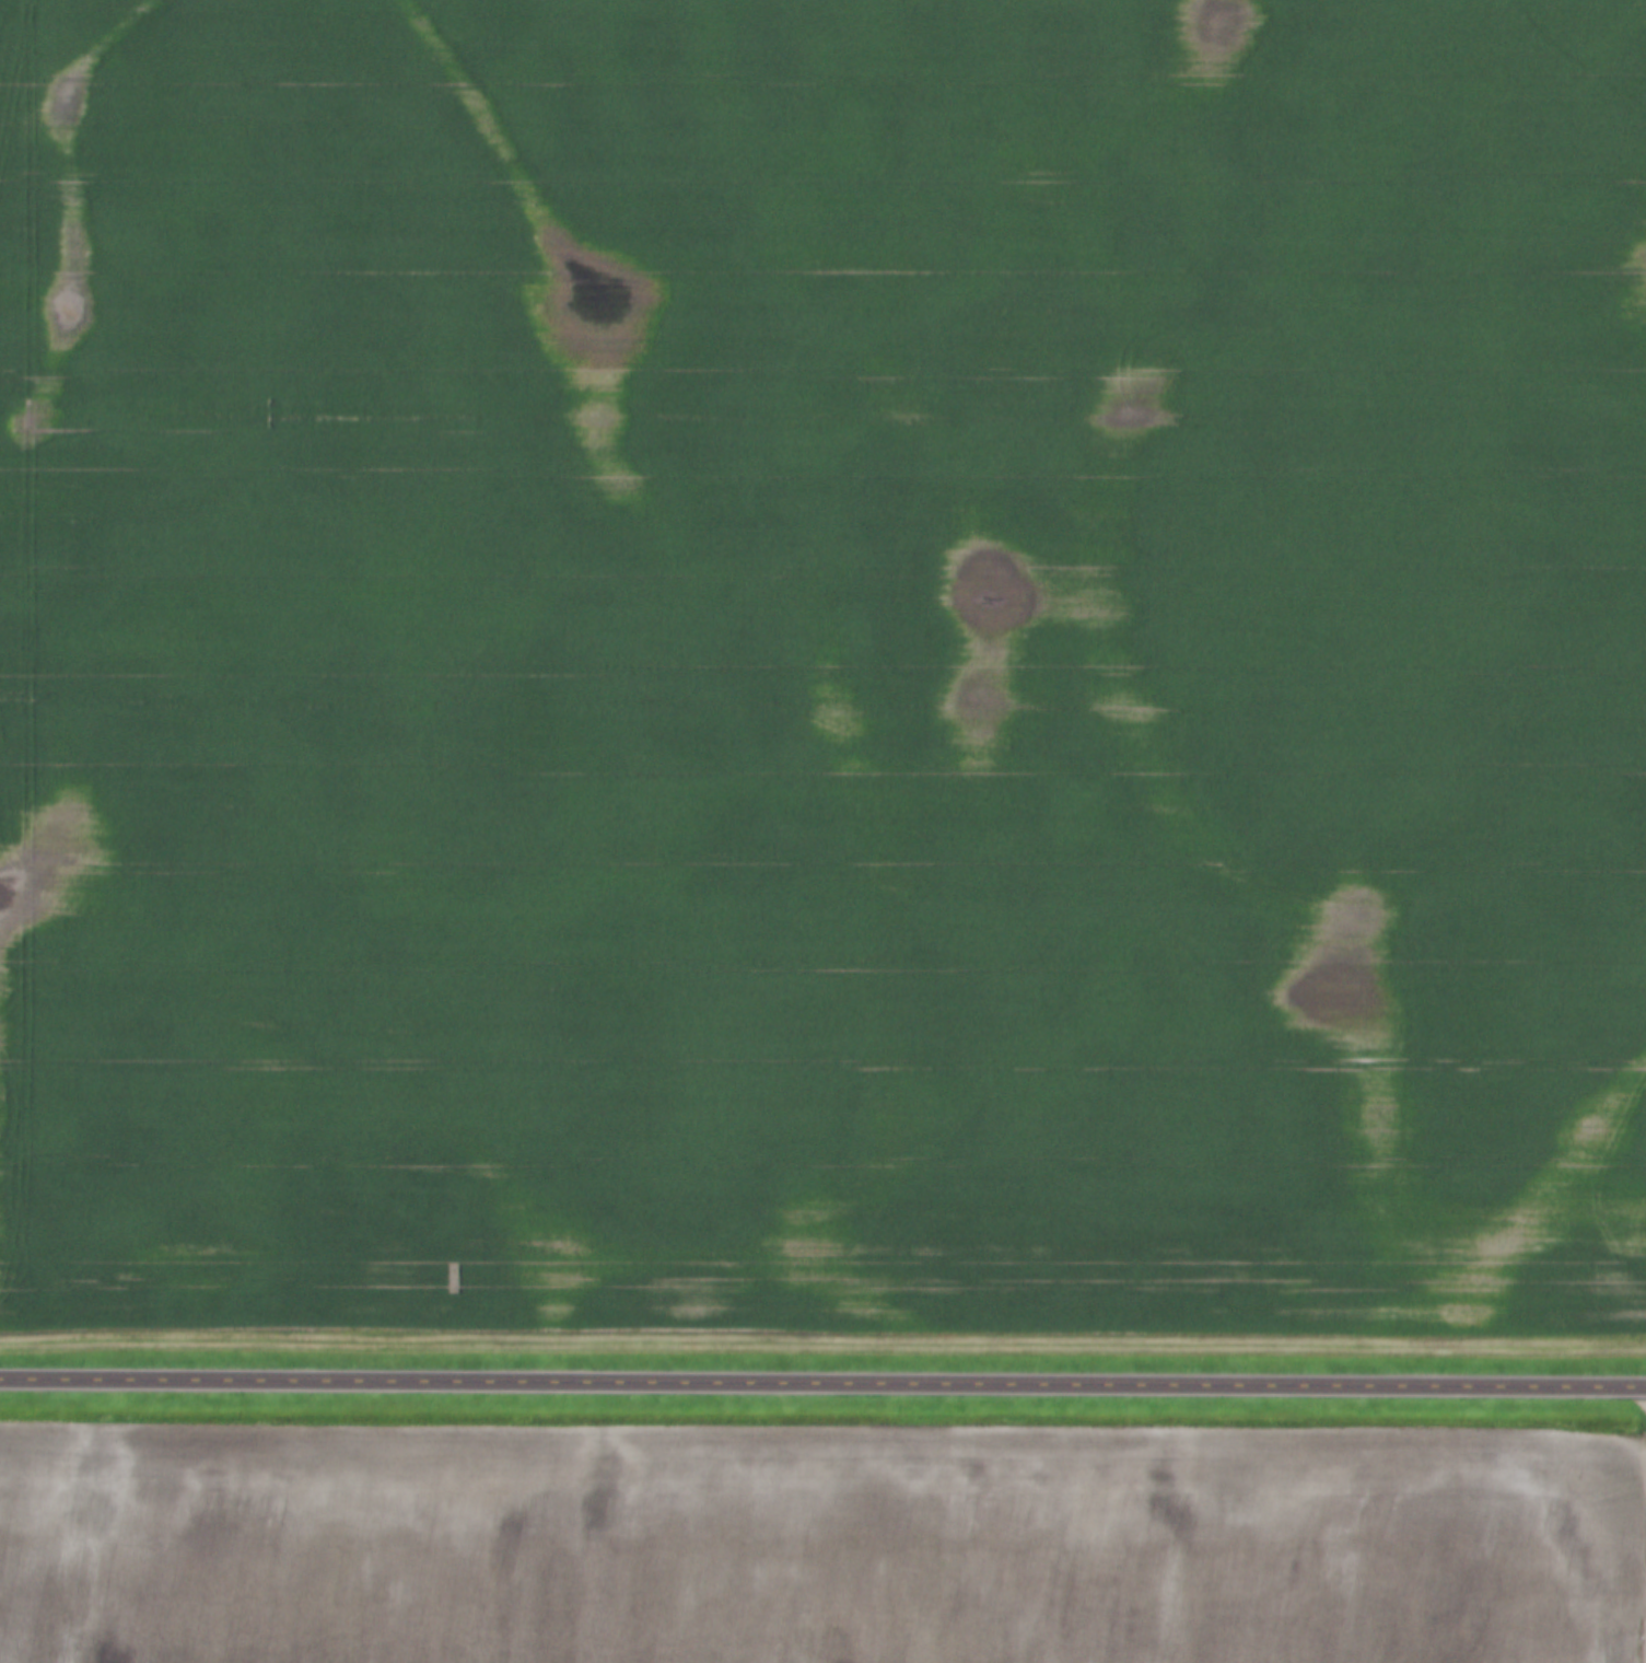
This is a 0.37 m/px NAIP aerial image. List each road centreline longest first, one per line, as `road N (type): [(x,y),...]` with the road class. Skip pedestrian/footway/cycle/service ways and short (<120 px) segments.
road 1 (tertiary): [(1645,1392),(0,1381)]

